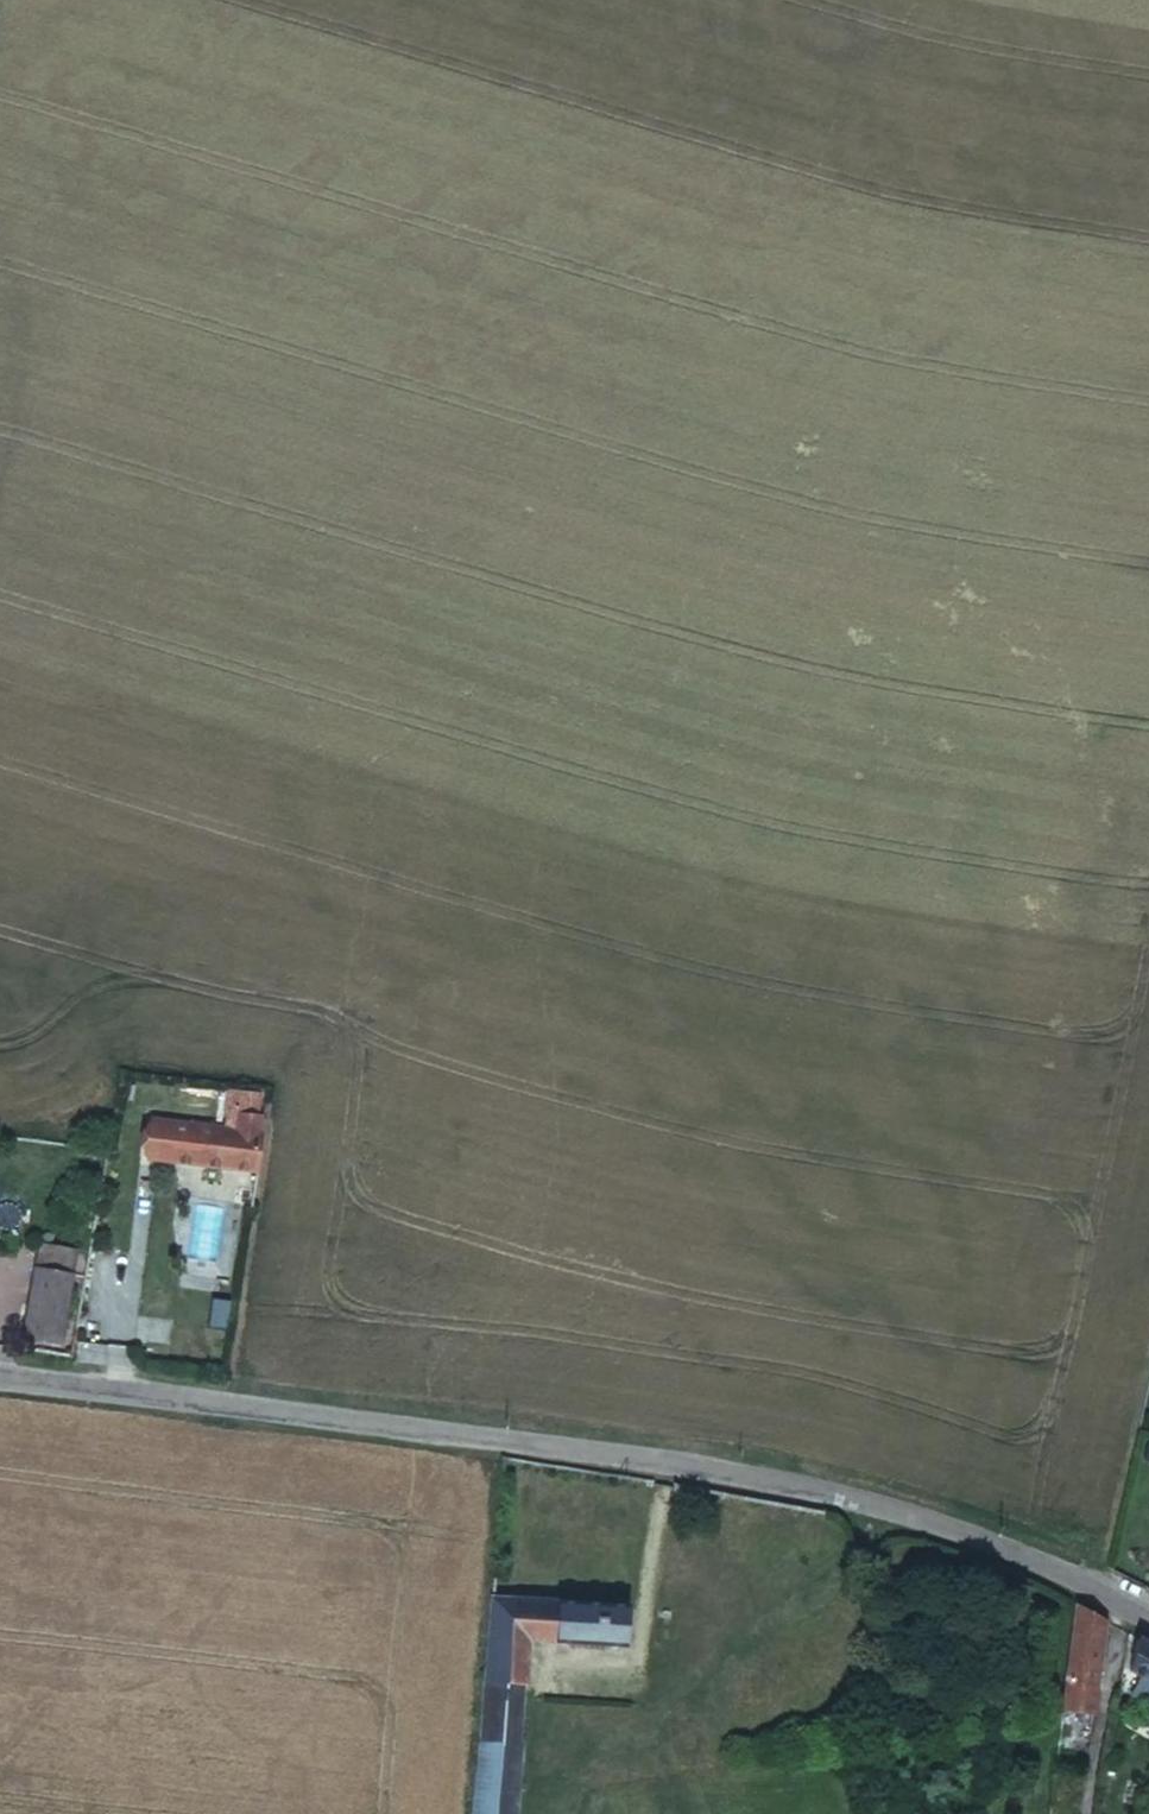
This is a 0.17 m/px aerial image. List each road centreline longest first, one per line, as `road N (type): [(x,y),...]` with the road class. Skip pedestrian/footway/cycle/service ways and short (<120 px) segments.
road 1 (residential): [(1148,1627),(924,1527),(734,1475),(0,1380)]

